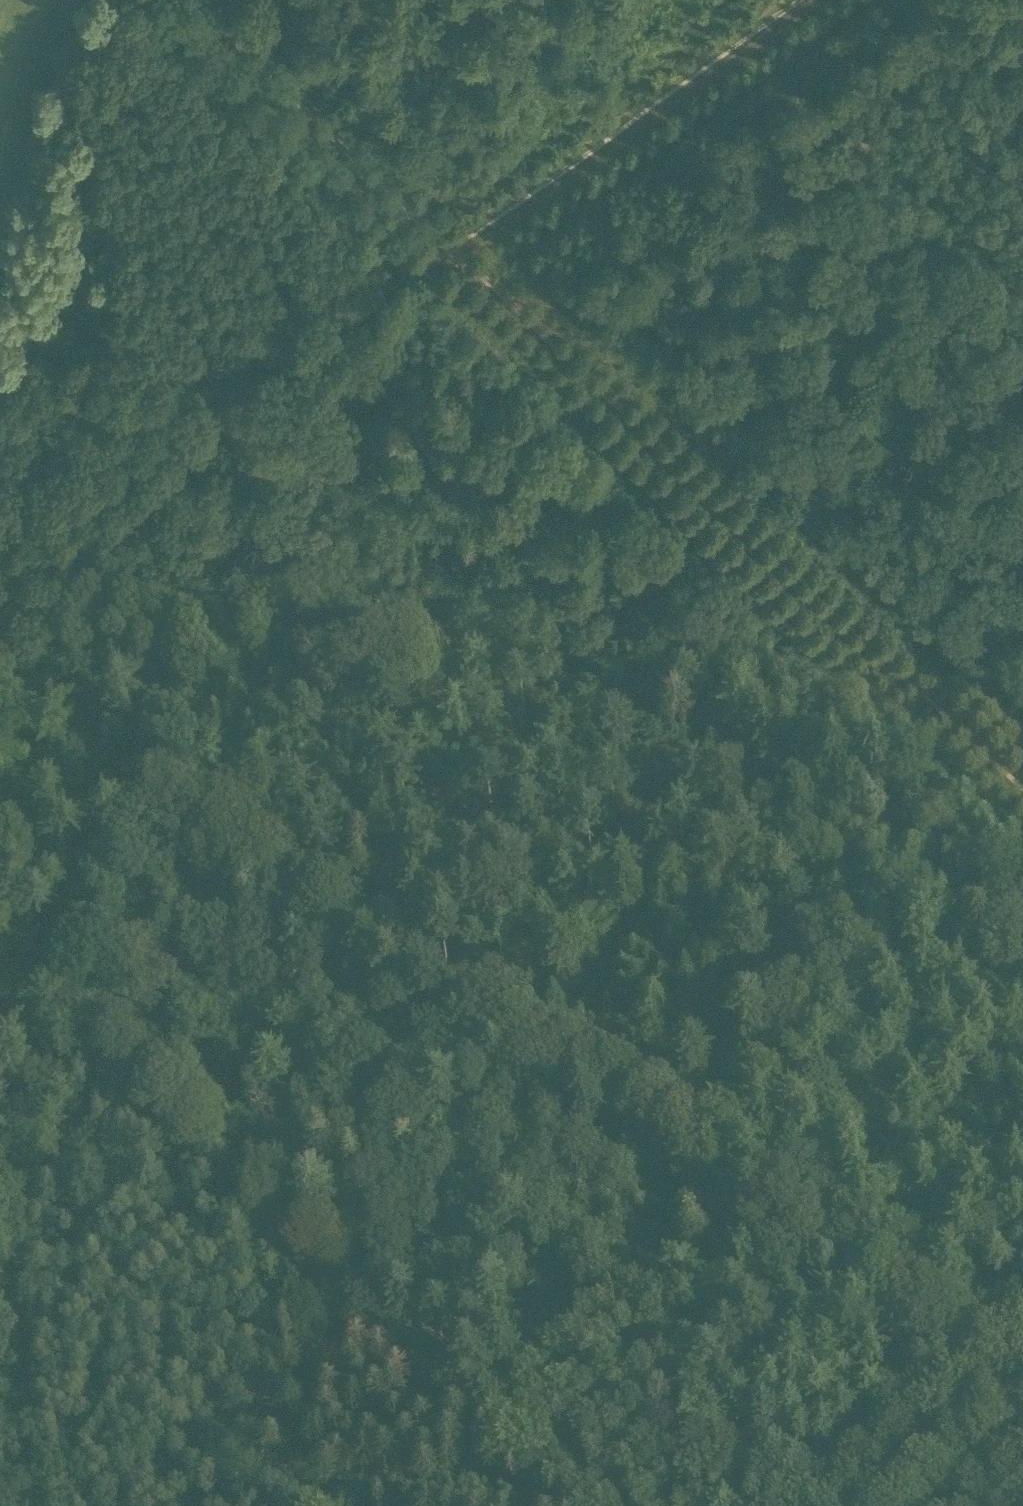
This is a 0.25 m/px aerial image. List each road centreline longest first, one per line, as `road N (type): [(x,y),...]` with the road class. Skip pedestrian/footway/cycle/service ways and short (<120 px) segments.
road 1 (track): [(450,251),(1022,787)]
road 2 (track): [(188,0),(450,251)]
road 3 (track): [(1022,1385),(870,1505)]

